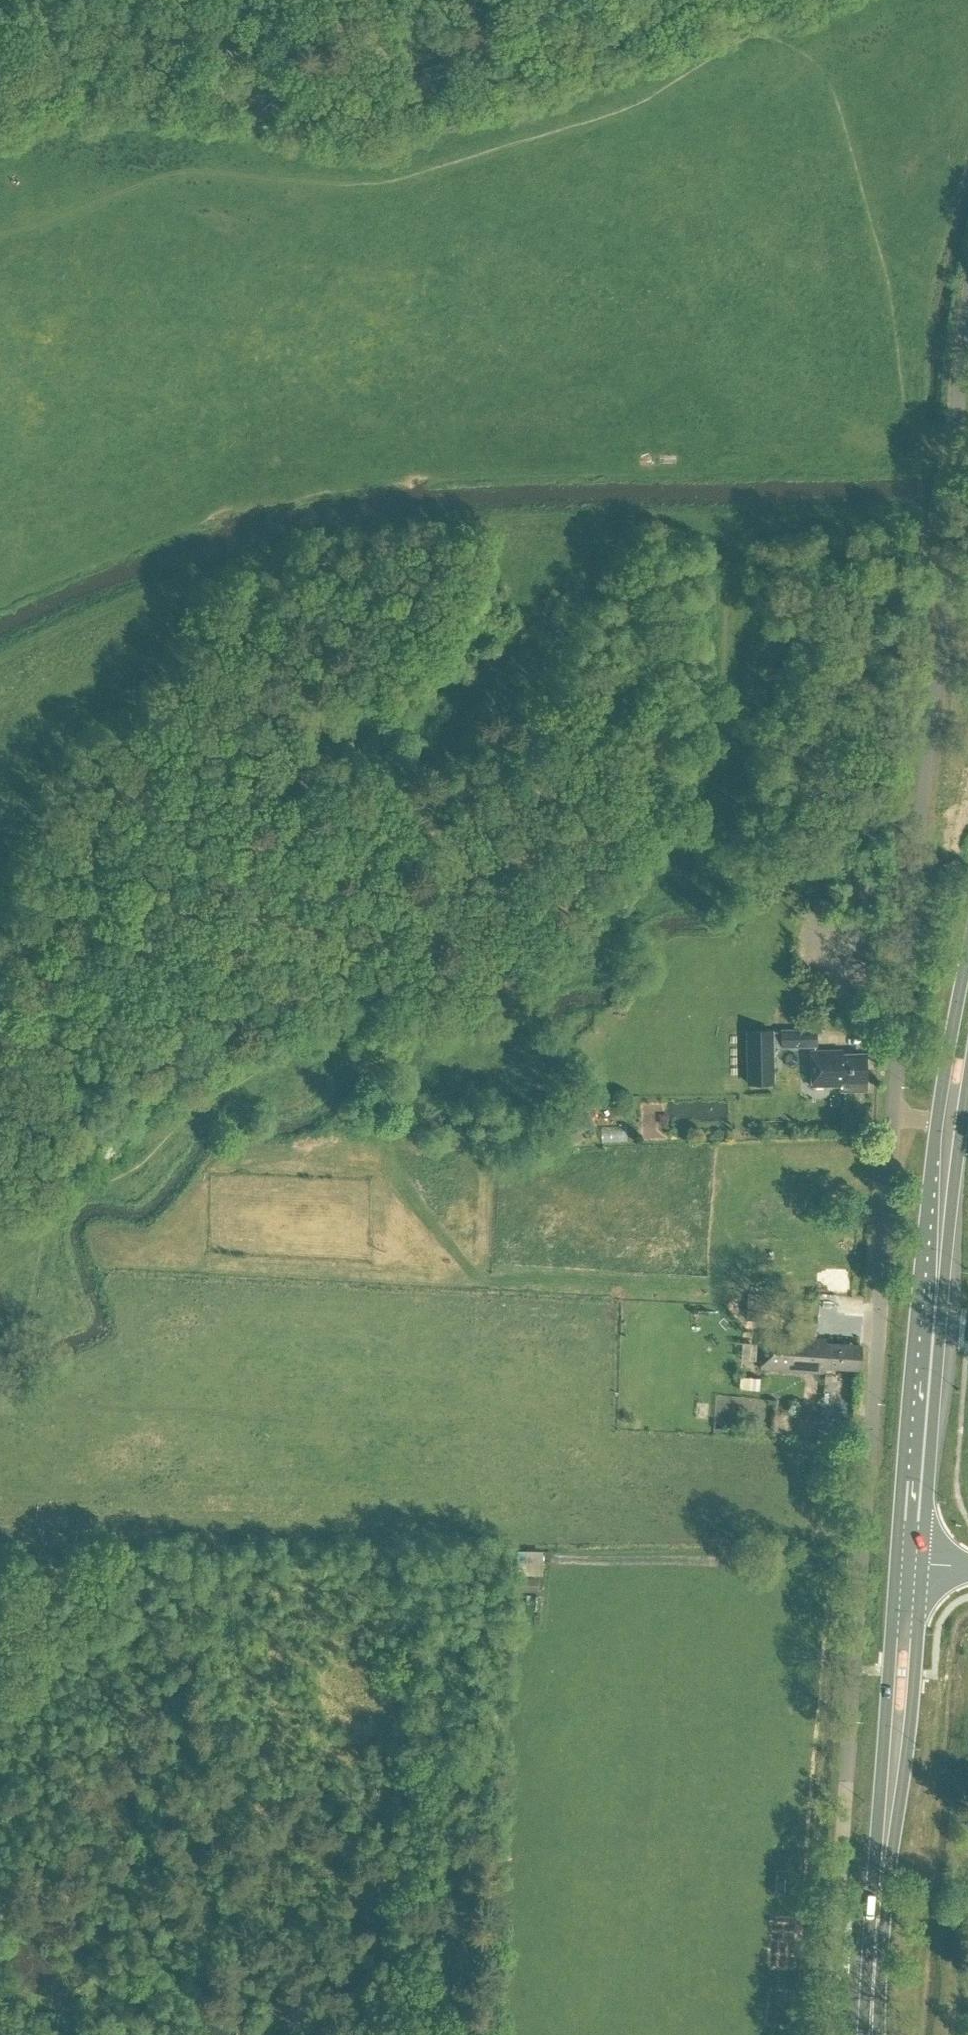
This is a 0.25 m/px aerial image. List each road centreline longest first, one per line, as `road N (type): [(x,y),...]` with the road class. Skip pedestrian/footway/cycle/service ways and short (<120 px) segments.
road 1 (unclassified): [(949,529),(893,1115),(829,2034)]
road 2 (secondary): [(949,1123),(909,1562)]
road 3 (secondary): [(894,1766),(871,2034)]
road 4 (residential): [(967,308),(949,529)]
road 5 (secondary): [(894,1766),(911,1705),(918,1621),(909,1562)]
road 6 (secondary): [(909,1562),(888,1671),(894,1766)]
road 7 (secondary): [(967,954),(943,1077),(949,1123)]

